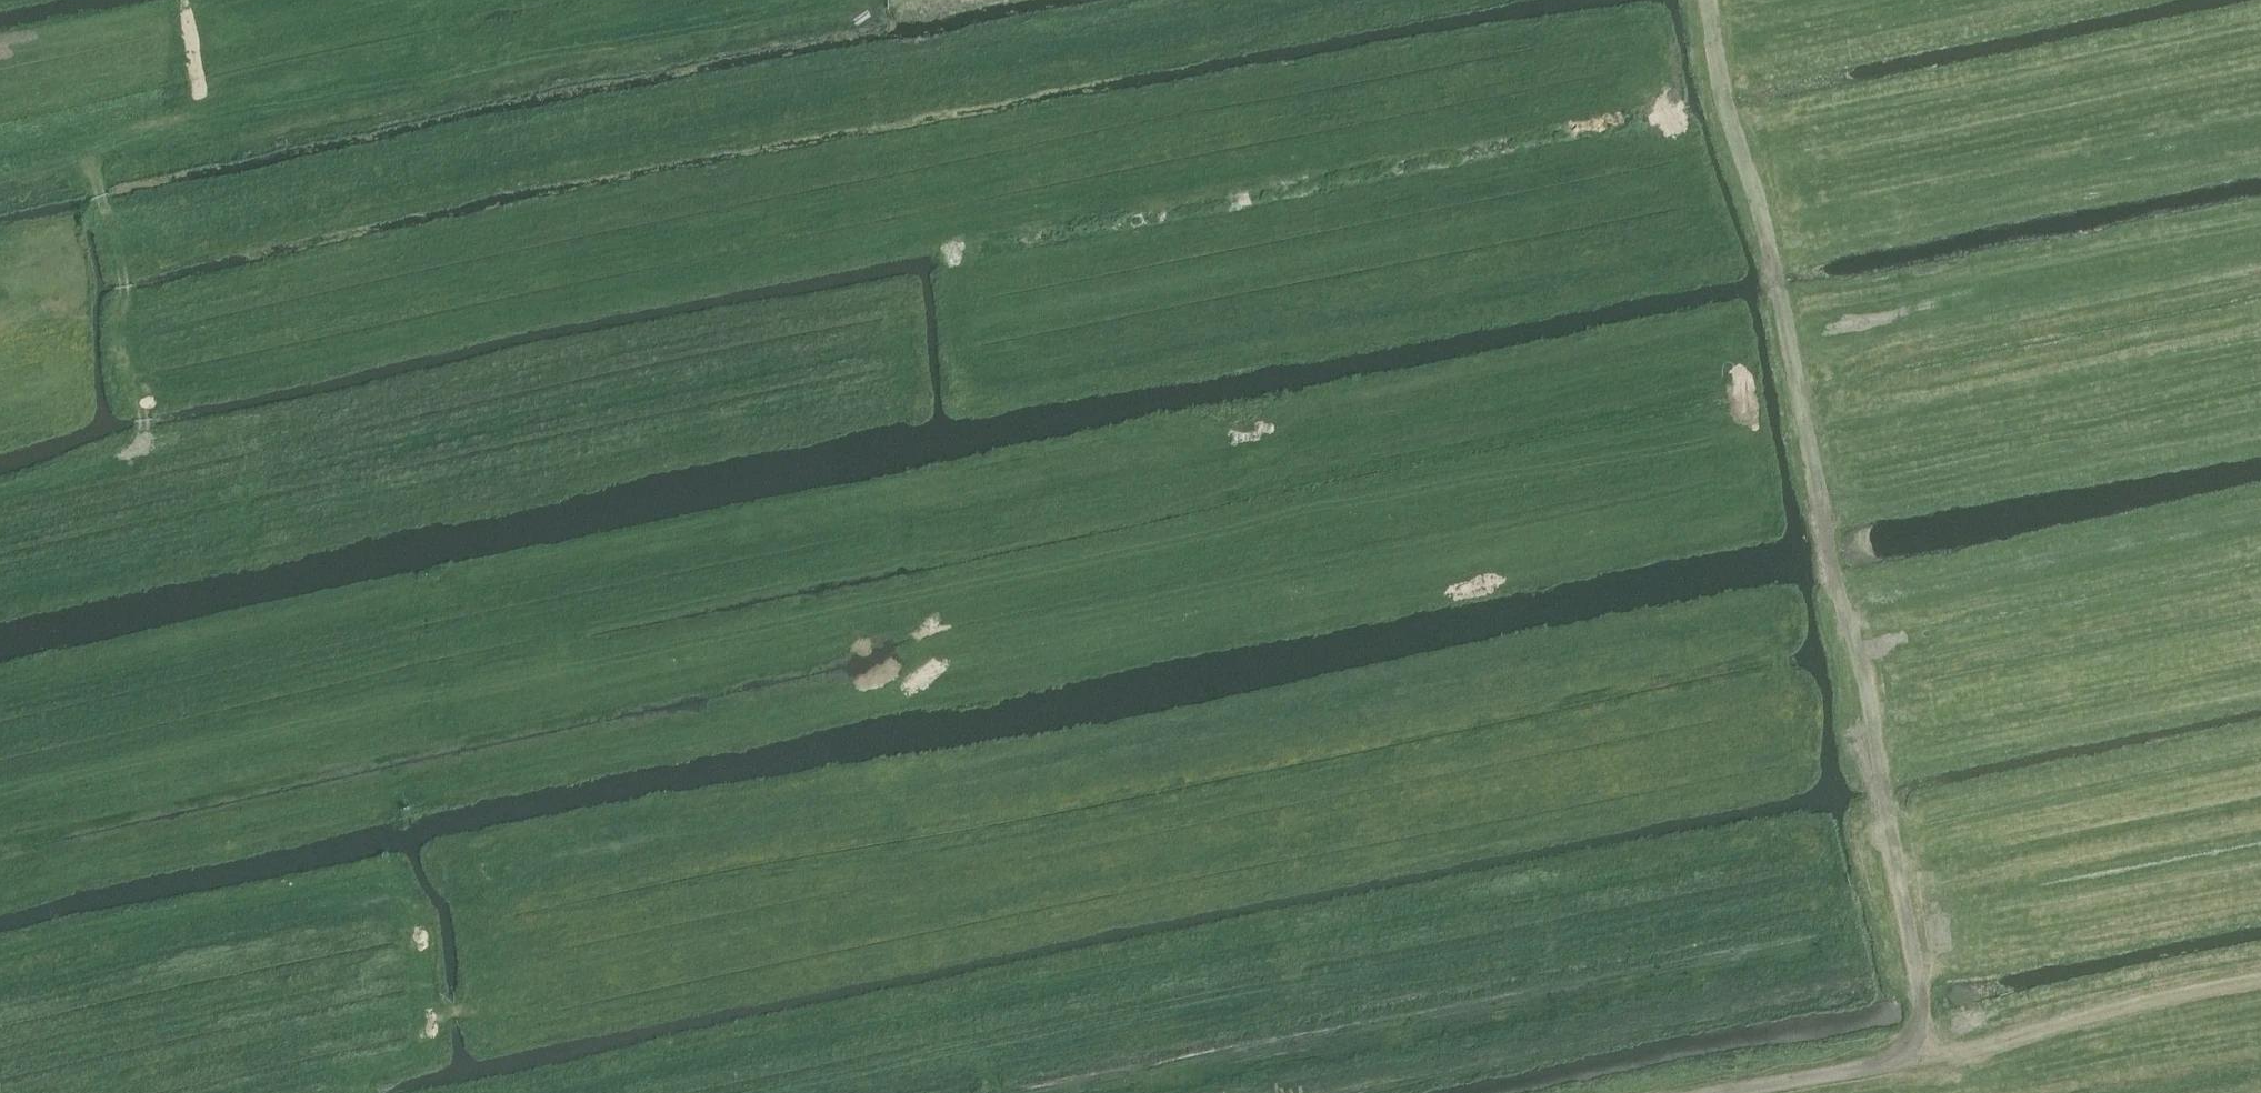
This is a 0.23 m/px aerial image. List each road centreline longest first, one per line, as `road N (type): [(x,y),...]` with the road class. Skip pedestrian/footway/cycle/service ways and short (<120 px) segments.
road 1 (track): [(2260,985),(1917,1052),(1917,960),(1872,686),(1830,570),(1788,309),(1716,72),(1705,0)]
road 2 (track): [(1917,1052),(1705,1092)]

